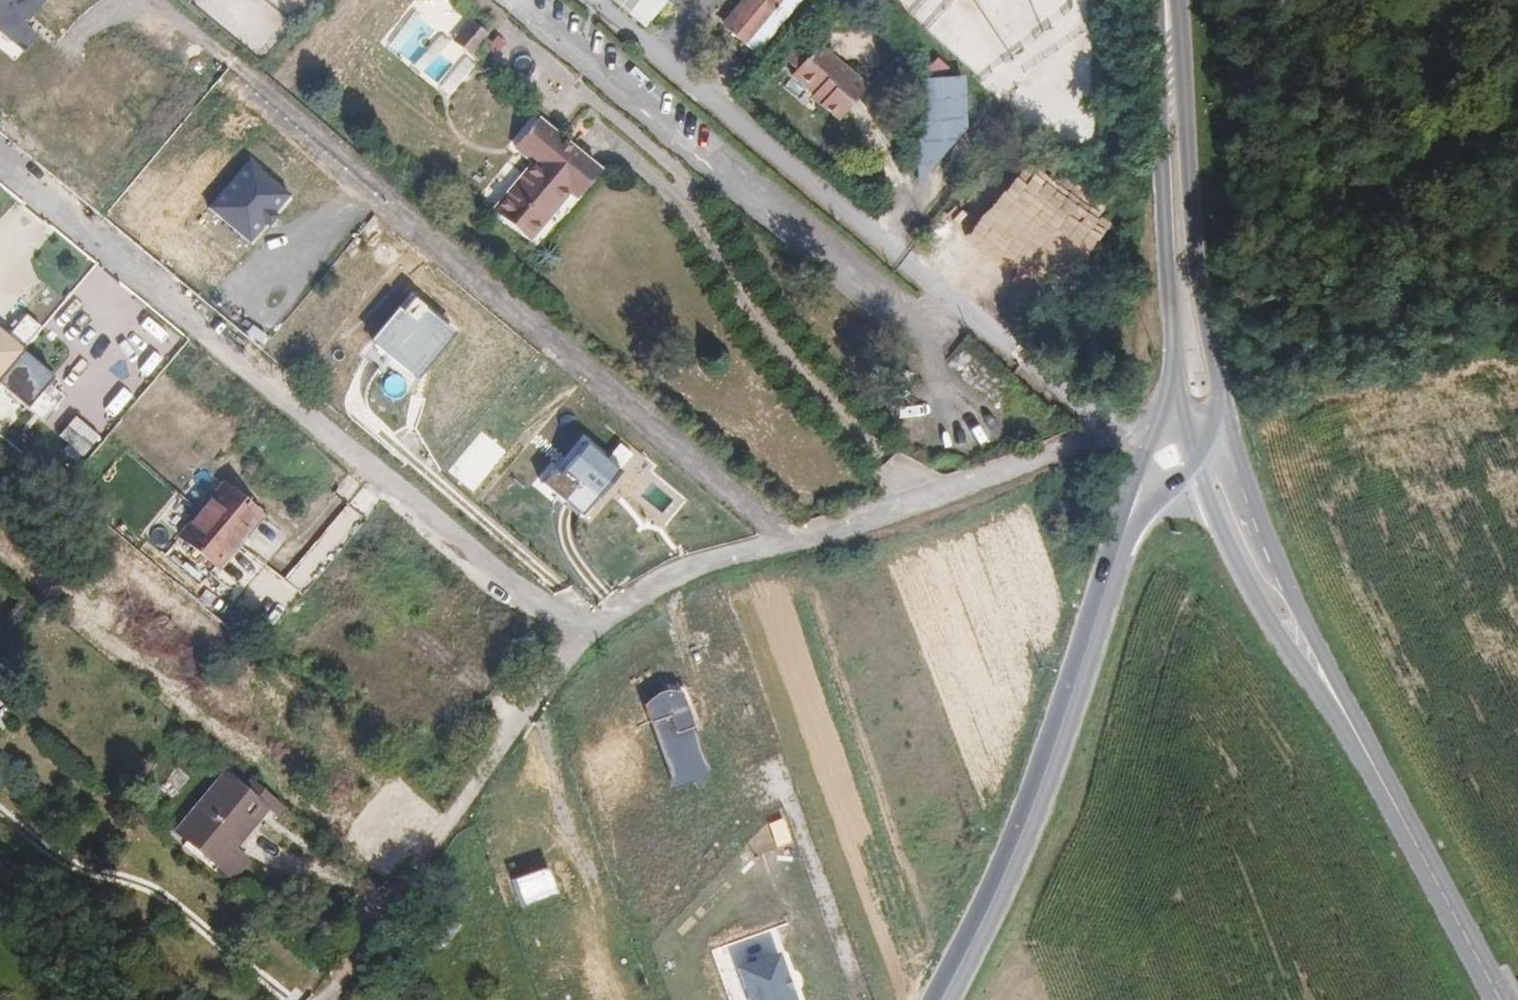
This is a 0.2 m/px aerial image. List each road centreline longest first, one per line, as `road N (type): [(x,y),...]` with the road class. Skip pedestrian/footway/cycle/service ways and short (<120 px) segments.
road 1 (residential): [(320,999),(469,775),(555,661),(640,586),(689,563),(849,524),(1065,449),(1126,436),(1141,449)]
road 2 (secondary): [(1229,437),(1197,238),(1179,0)]
road 3 (secondary): [(939,999),(1021,836),(1101,596)]
road 4 (secondary): [(1157,0),(1180,421)]
road 5 (secondary): [(1392,808),(1282,573),(1229,437)]
road 6 (secondary): [(1196,472),(1246,584),(1392,808)]
road 7 (secondary): [(1392,808),(1499,999)]
road 8 (secondary): [(1141,449),(1101,596)]

